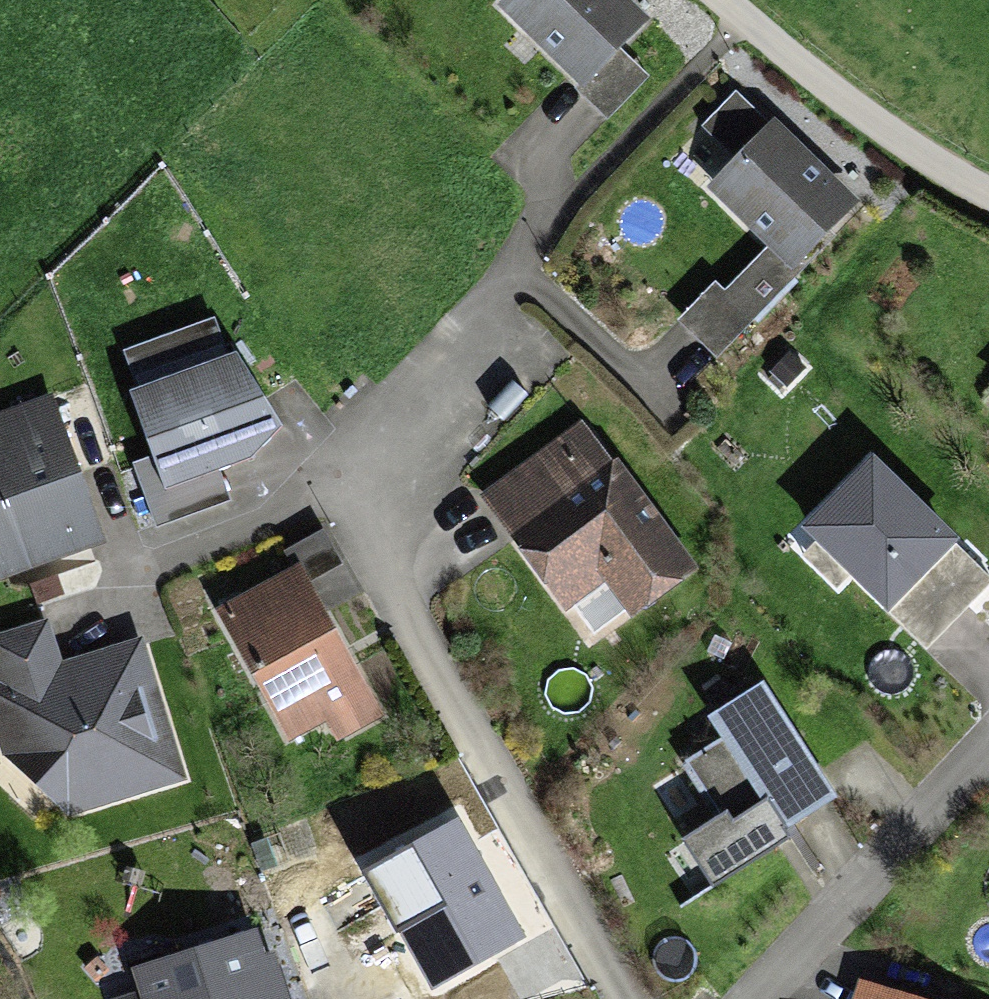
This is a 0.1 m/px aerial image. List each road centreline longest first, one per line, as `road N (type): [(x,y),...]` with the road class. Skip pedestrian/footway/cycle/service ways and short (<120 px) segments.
road 1 (residential): [(358,472),(625,998)]
road 2 (residential): [(658,101),(358,472)]
road 3 (residential): [(988,208),(921,175),(707,0)]
road 4 (residential): [(988,766),(770,998)]
road 5 (residential): [(191,511),(358,472)]

